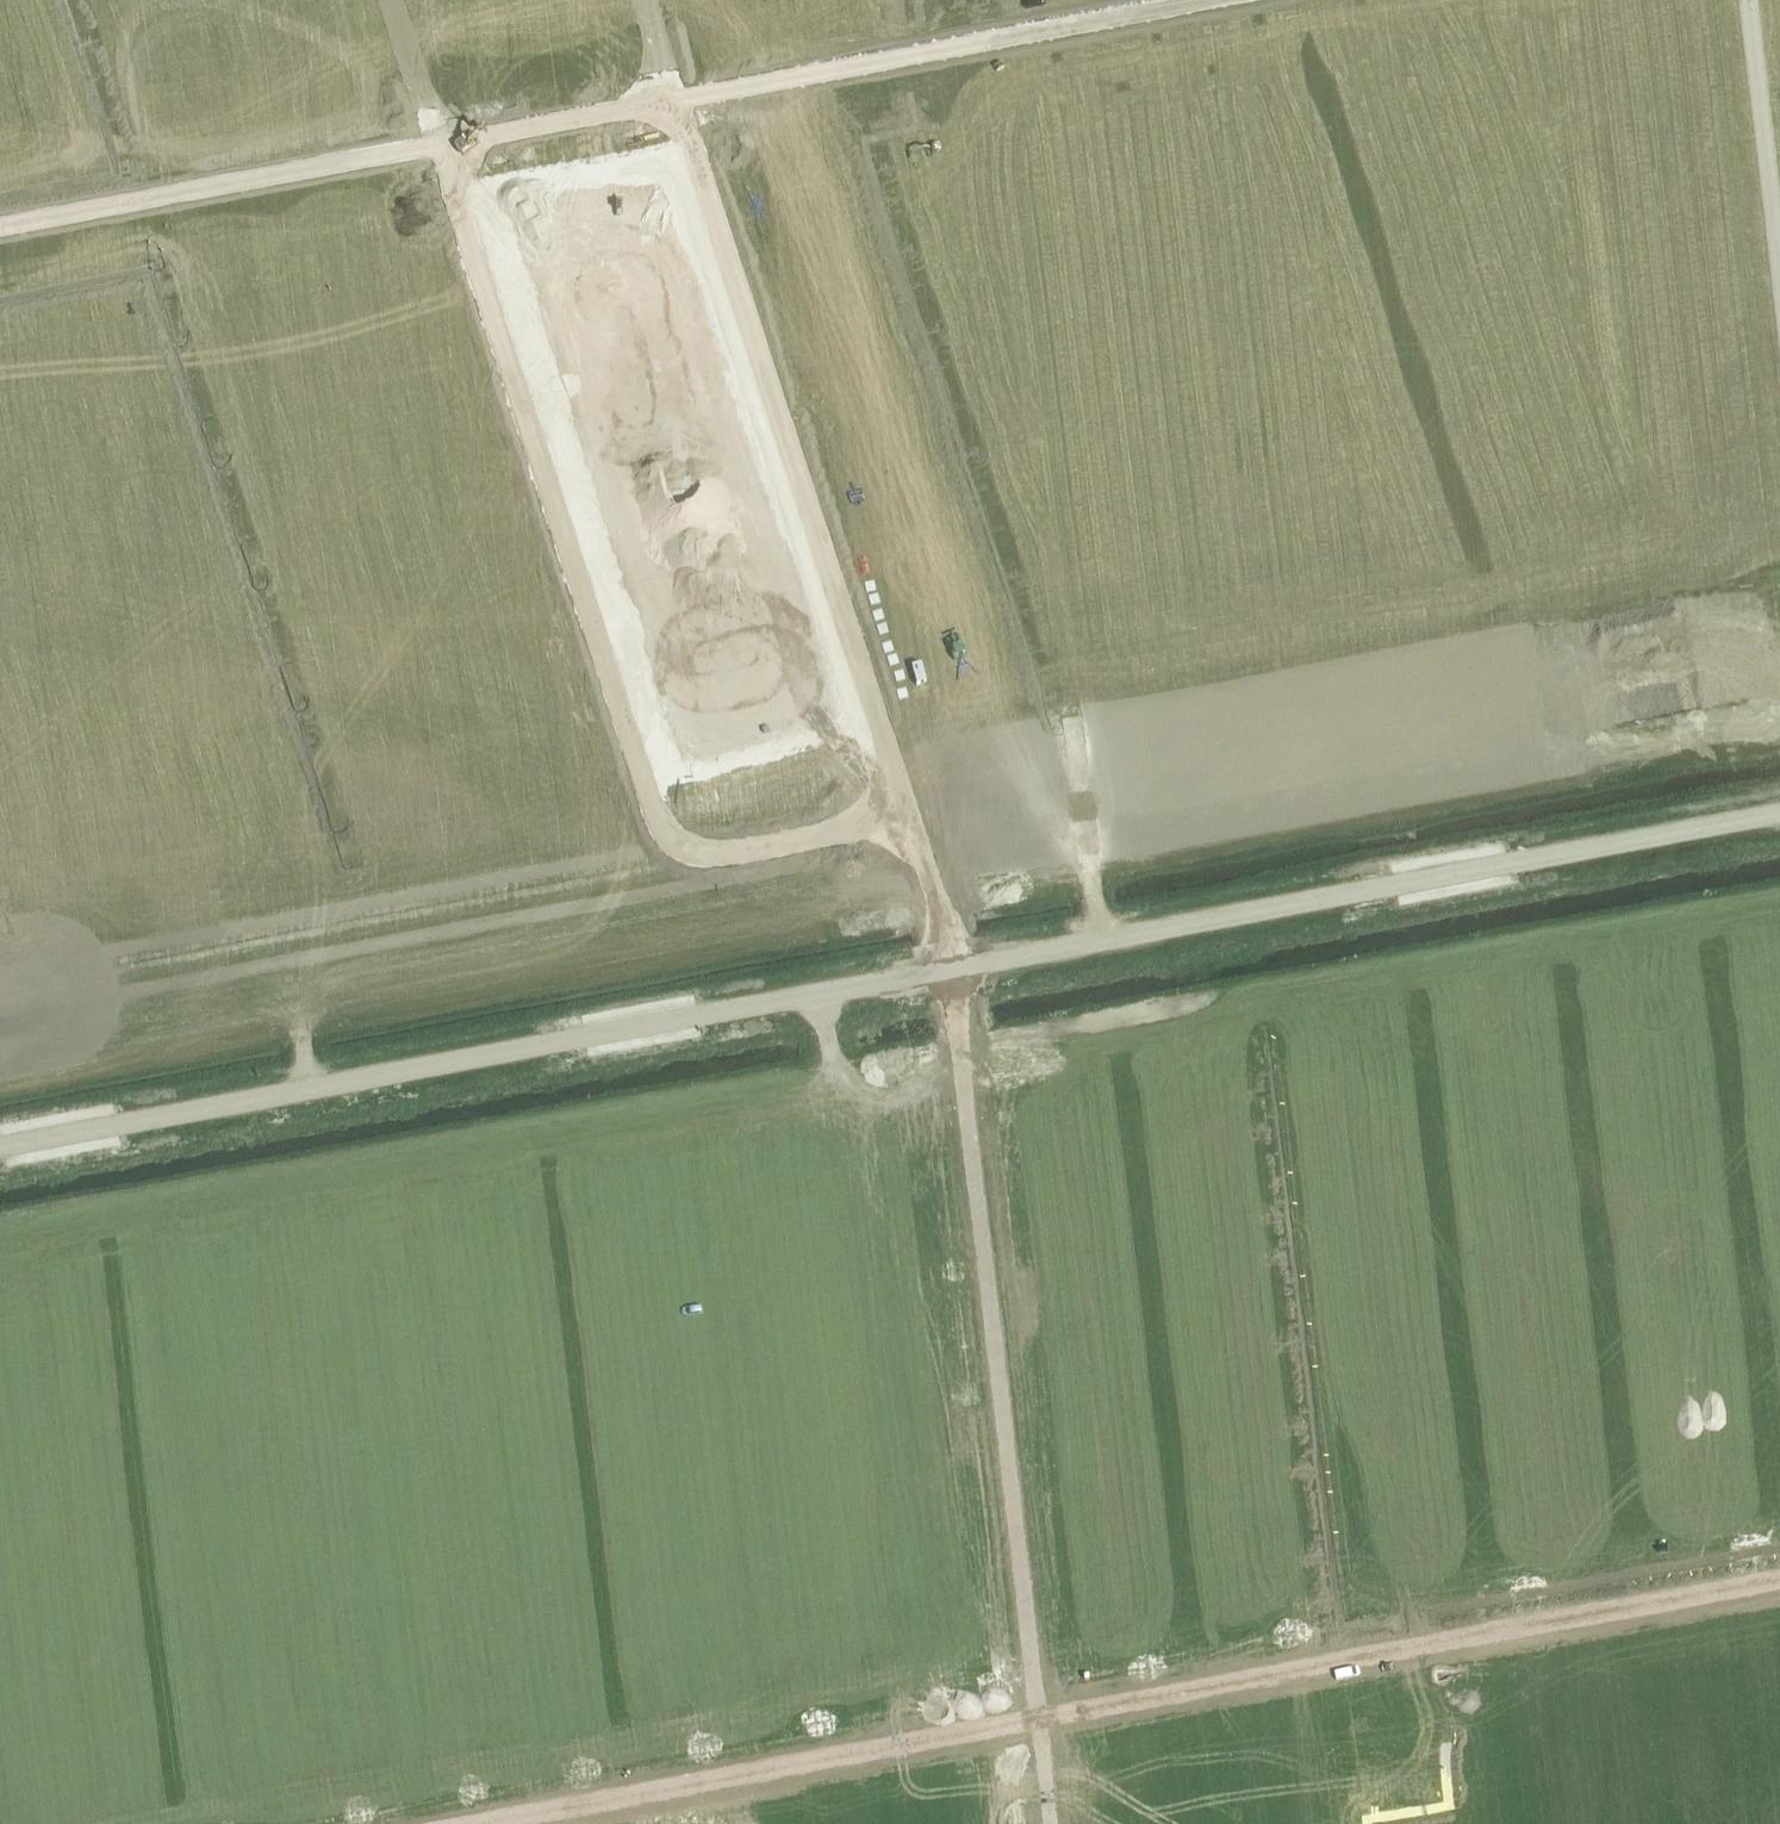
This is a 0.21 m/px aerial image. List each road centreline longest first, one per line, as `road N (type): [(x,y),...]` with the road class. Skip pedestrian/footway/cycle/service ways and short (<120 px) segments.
road 1 (unclassified): [(0,1151),(1779,816)]

